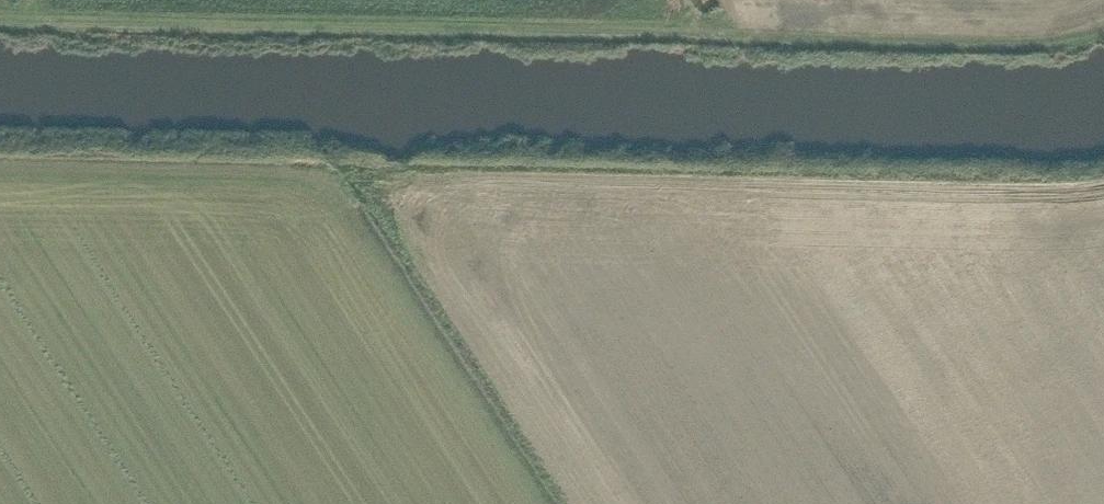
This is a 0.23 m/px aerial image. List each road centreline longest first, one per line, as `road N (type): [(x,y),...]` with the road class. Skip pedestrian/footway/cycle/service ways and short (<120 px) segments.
road 1 (track): [(0,3),(1069,30),(1103,16)]

